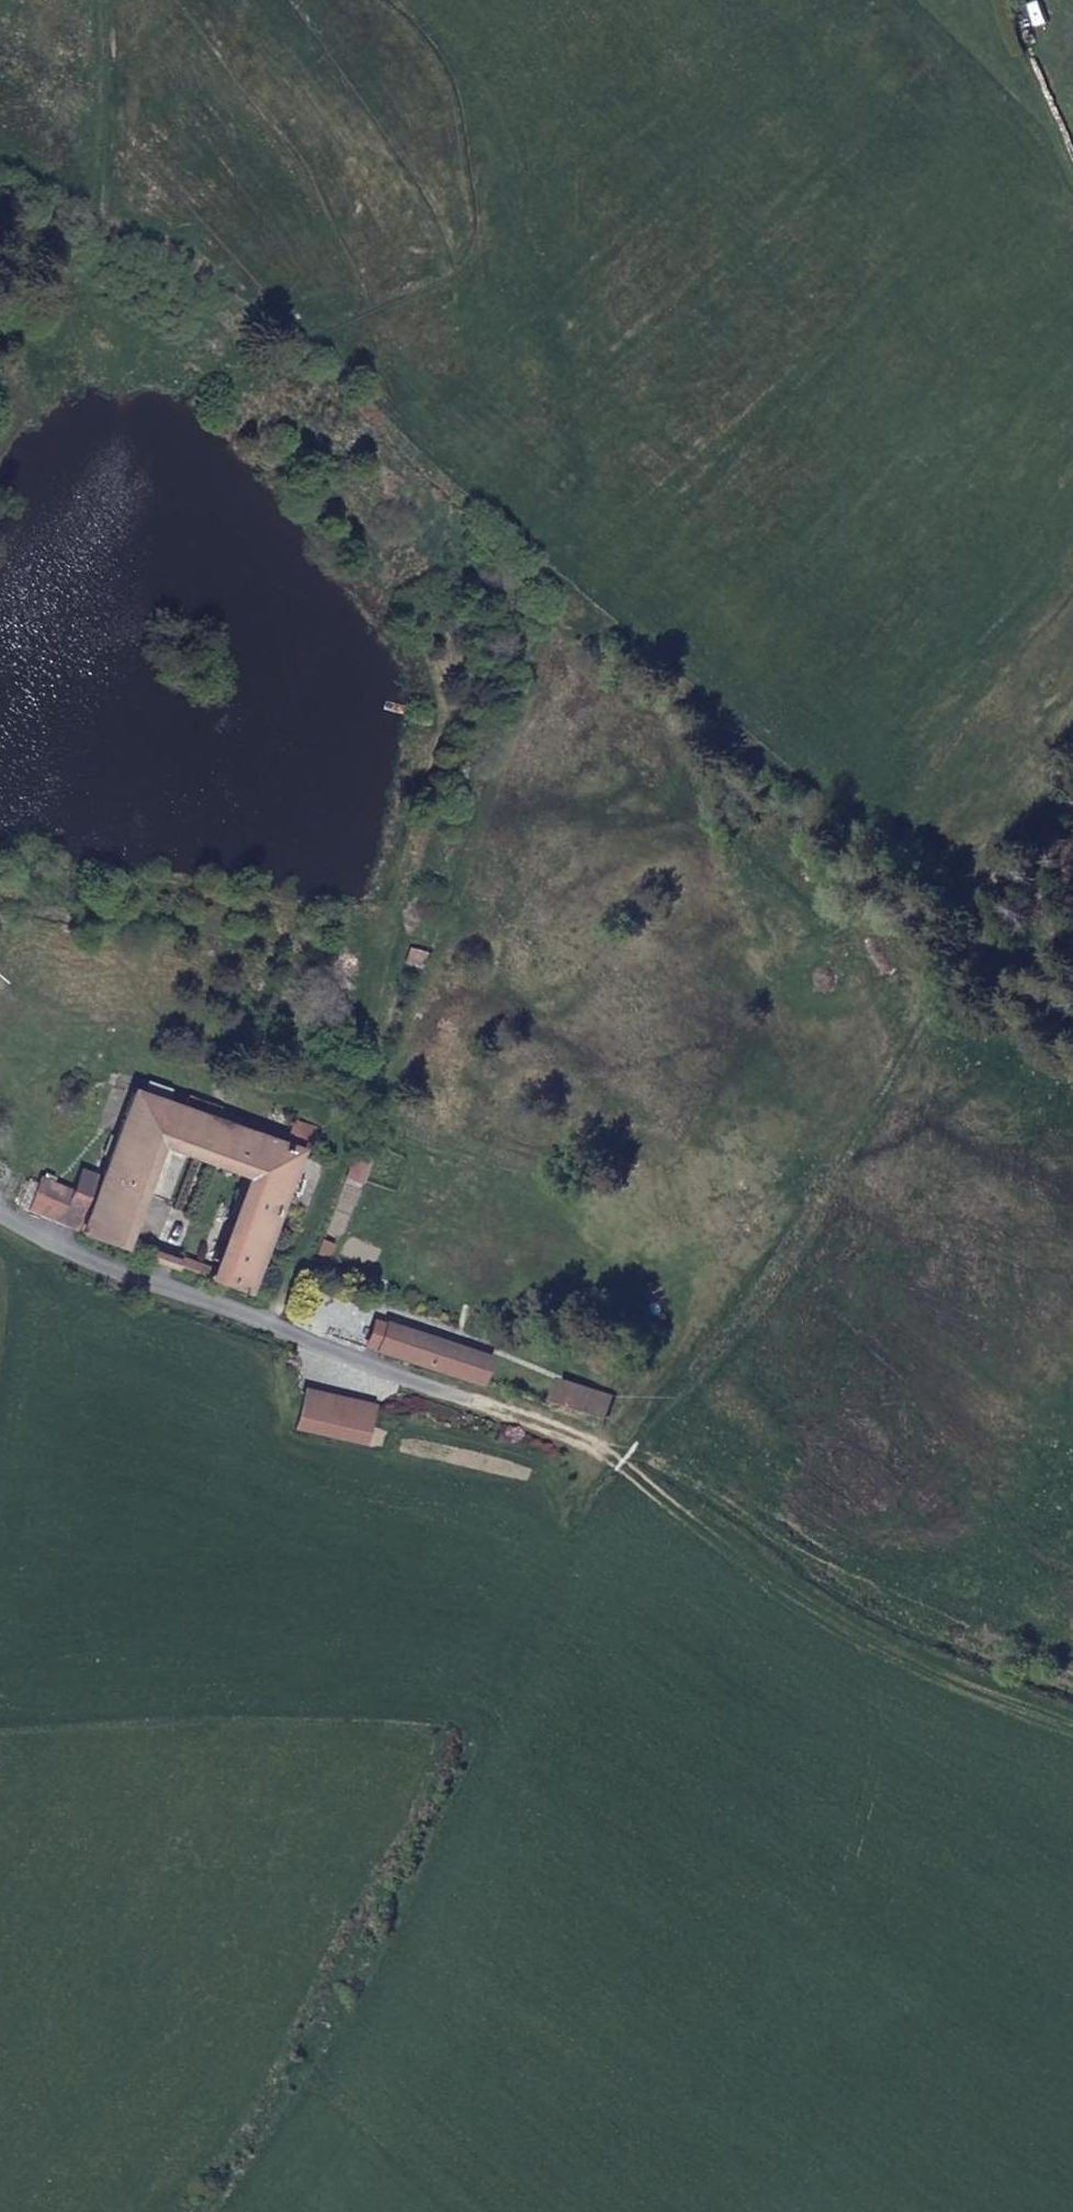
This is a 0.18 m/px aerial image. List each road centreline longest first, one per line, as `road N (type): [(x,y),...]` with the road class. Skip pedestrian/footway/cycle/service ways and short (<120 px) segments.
road 1 (residential): [(0,1211),(54,1243),(276,1326)]

